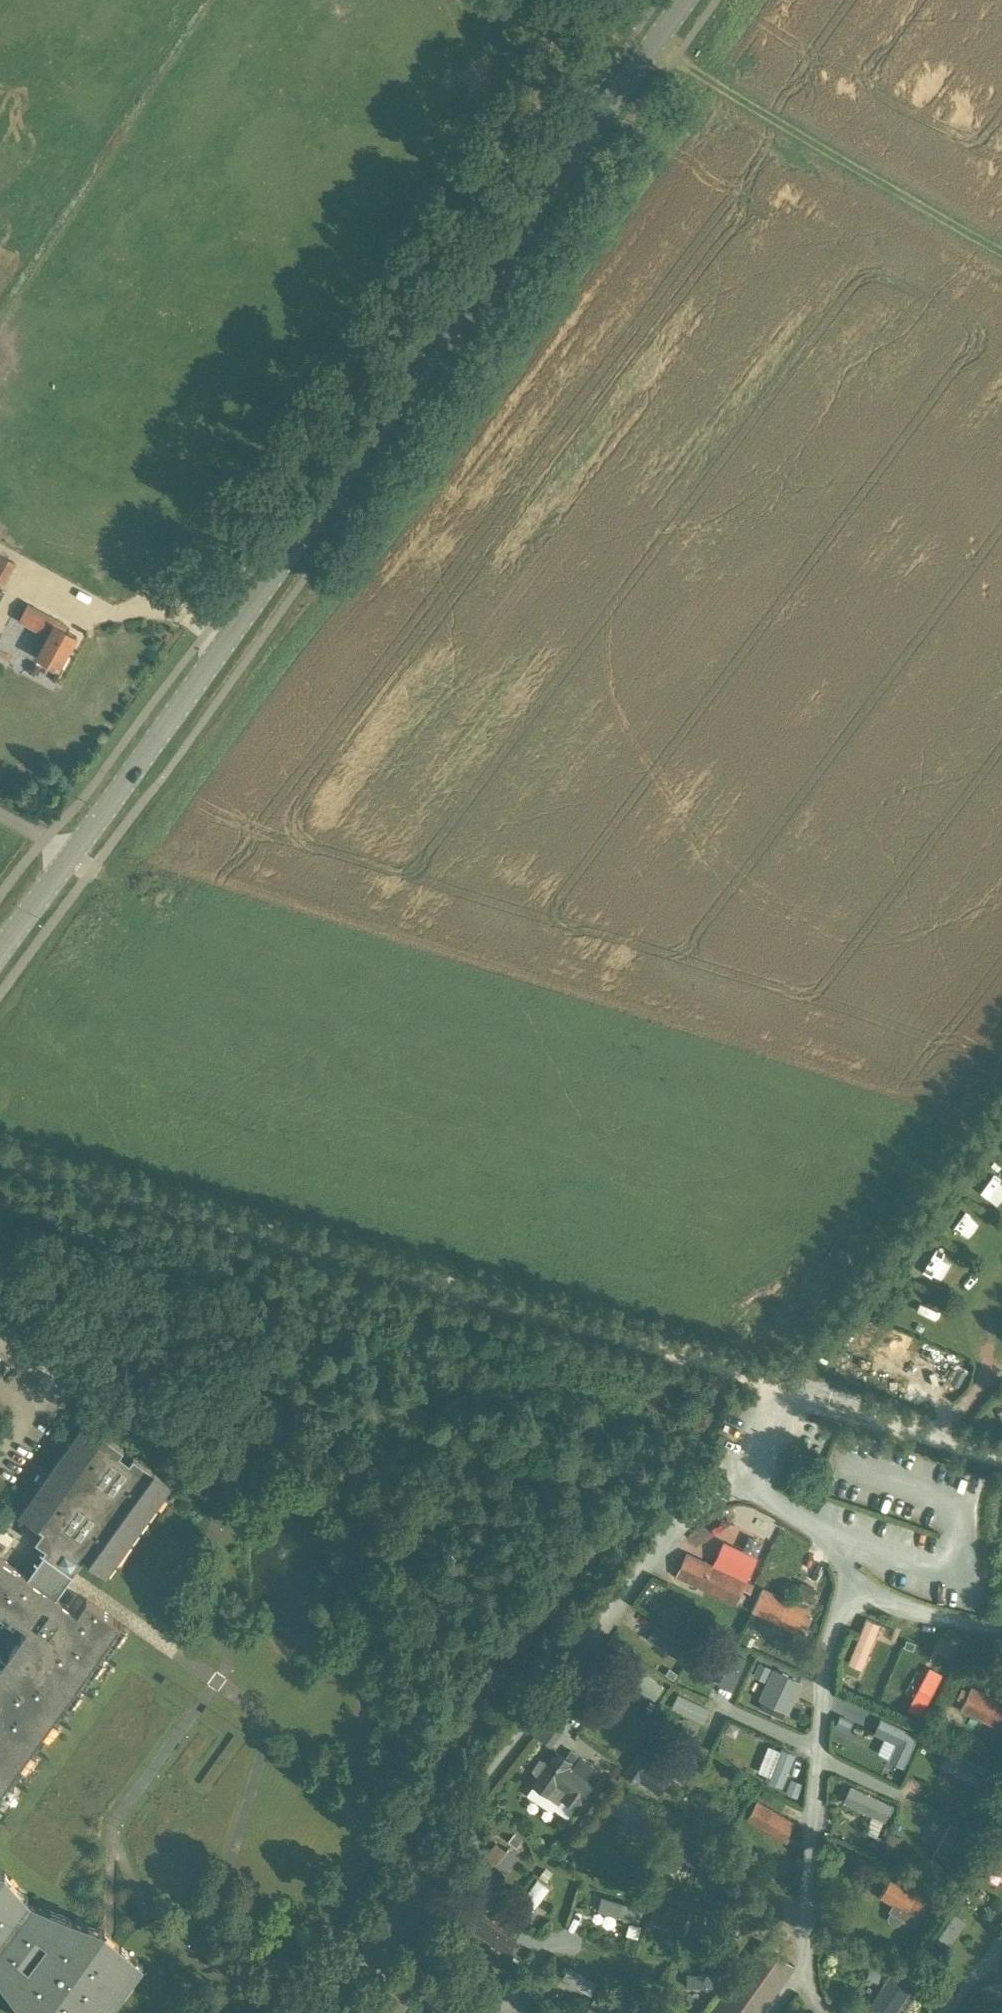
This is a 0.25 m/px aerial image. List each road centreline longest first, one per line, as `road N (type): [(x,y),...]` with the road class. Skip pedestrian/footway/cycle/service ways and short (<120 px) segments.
road 1 (secondary): [(0,953),(685,0)]
road 2 (track): [(673,60),(1001,254)]

